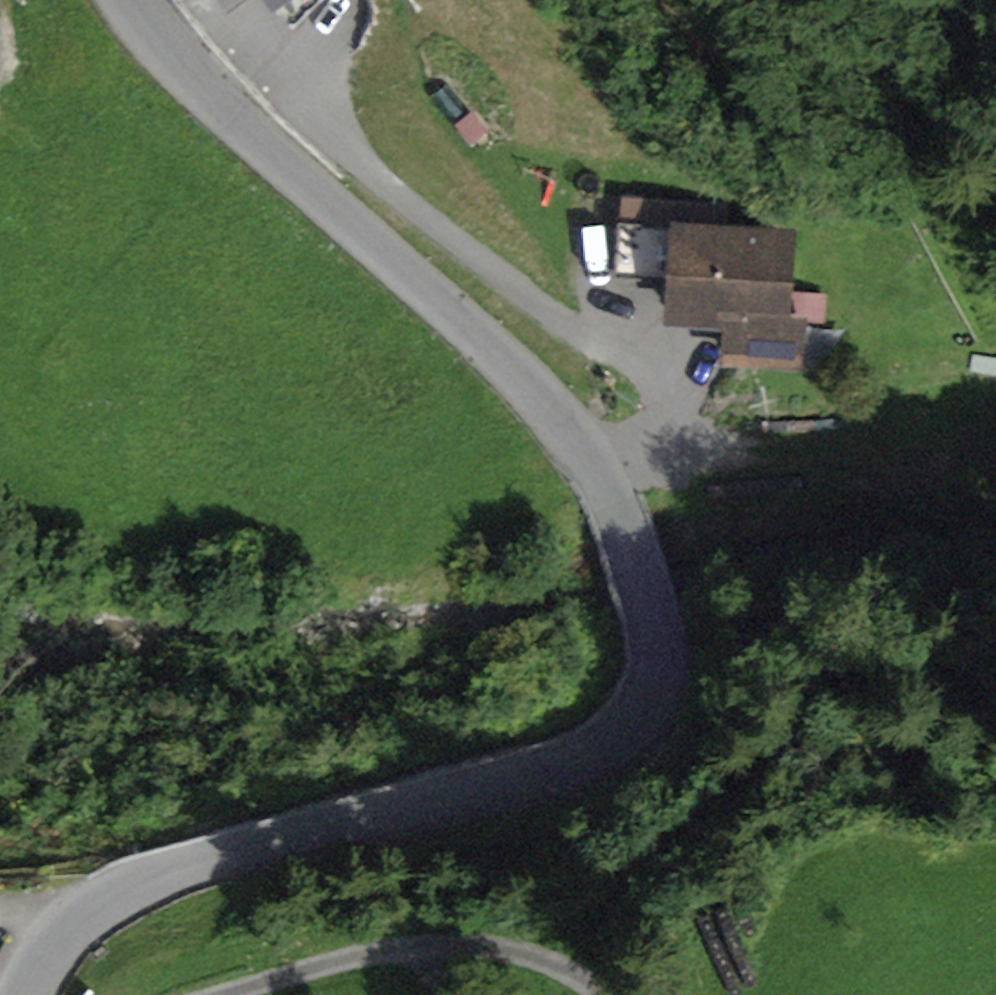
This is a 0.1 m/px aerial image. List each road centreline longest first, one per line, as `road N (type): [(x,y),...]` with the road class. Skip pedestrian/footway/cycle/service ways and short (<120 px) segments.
road 1 (tertiary): [(129,0),(165,49),(580,441),(620,521),(659,644),(660,687),(633,726),(588,750),(144,879),(92,908),(43,963),(26,994)]
road 2 (track): [(601,473),(659,450),(671,435),(666,376),(575,329),(363,163),(272,47)]
road 3 (track): [(216,994),(331,960),(429,943),(493,945),(549,962),(605,994)]
road 4 (track): [(659,450),(775,449),(995,398)]

